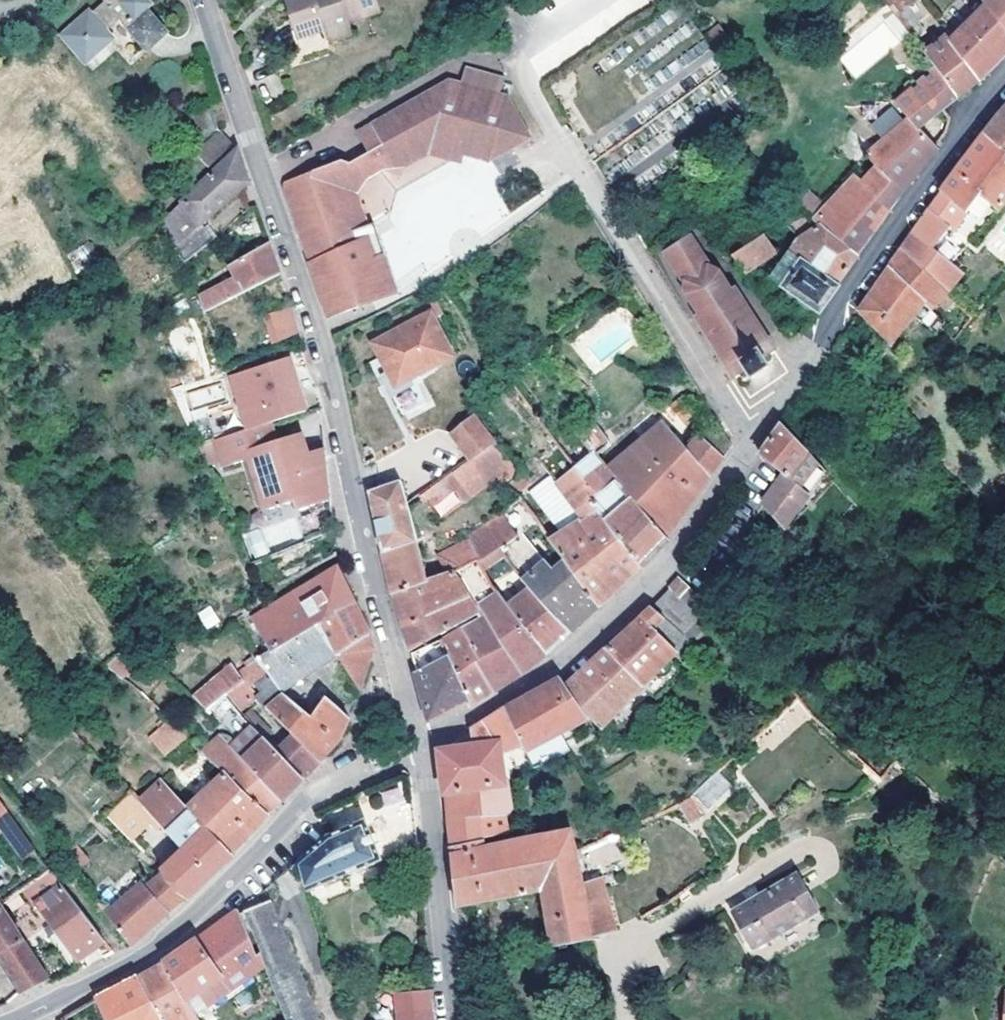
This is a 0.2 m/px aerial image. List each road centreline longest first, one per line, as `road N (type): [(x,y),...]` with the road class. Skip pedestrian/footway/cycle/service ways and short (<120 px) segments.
road 1 (tertiary): [(420,743),(556,662),(681,545),(750,453),(891,227),(1004,80)]
road 2 (residential): [(420,743),(325,352),(207,0)]
road 3 (residential): [(10,1019),(149,950),(316,793),(420,743)]
road 4 (tertiary): [(452,1019),(420,743)]

